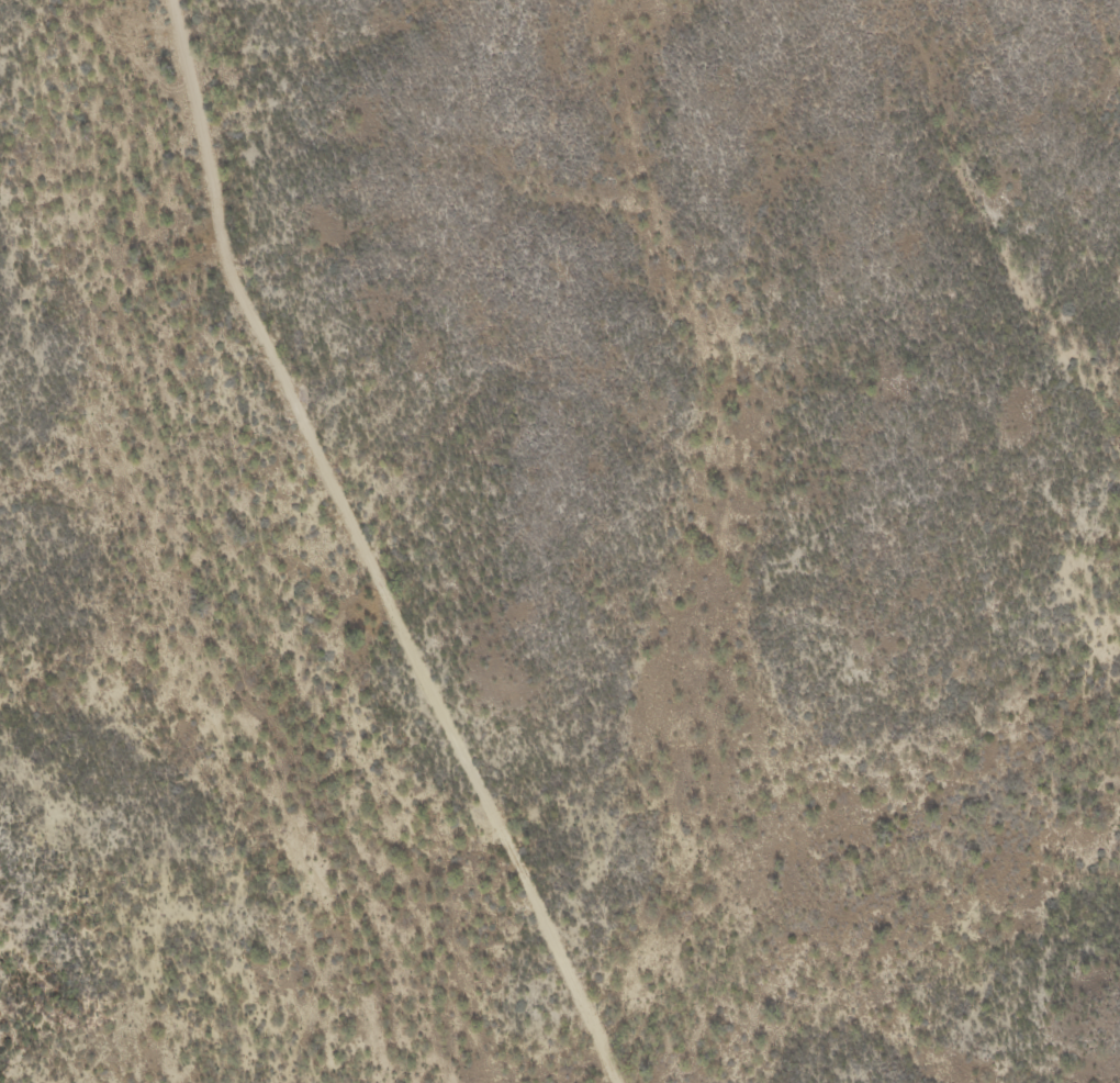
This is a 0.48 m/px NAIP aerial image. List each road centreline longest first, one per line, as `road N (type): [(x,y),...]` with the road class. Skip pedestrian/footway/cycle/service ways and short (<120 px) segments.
road 1 (residential): [(181,0),(235,278),(625,1082)]

